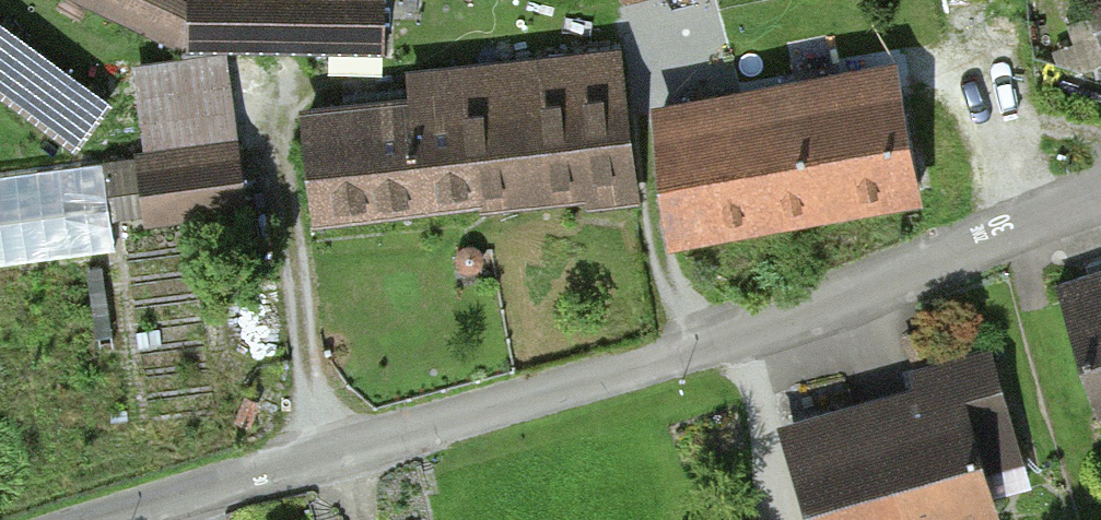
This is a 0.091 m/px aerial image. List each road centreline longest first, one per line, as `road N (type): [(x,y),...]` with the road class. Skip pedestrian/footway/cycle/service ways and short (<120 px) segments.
road 1 (residential): [(103,519),(566,393),(1100,193)]

